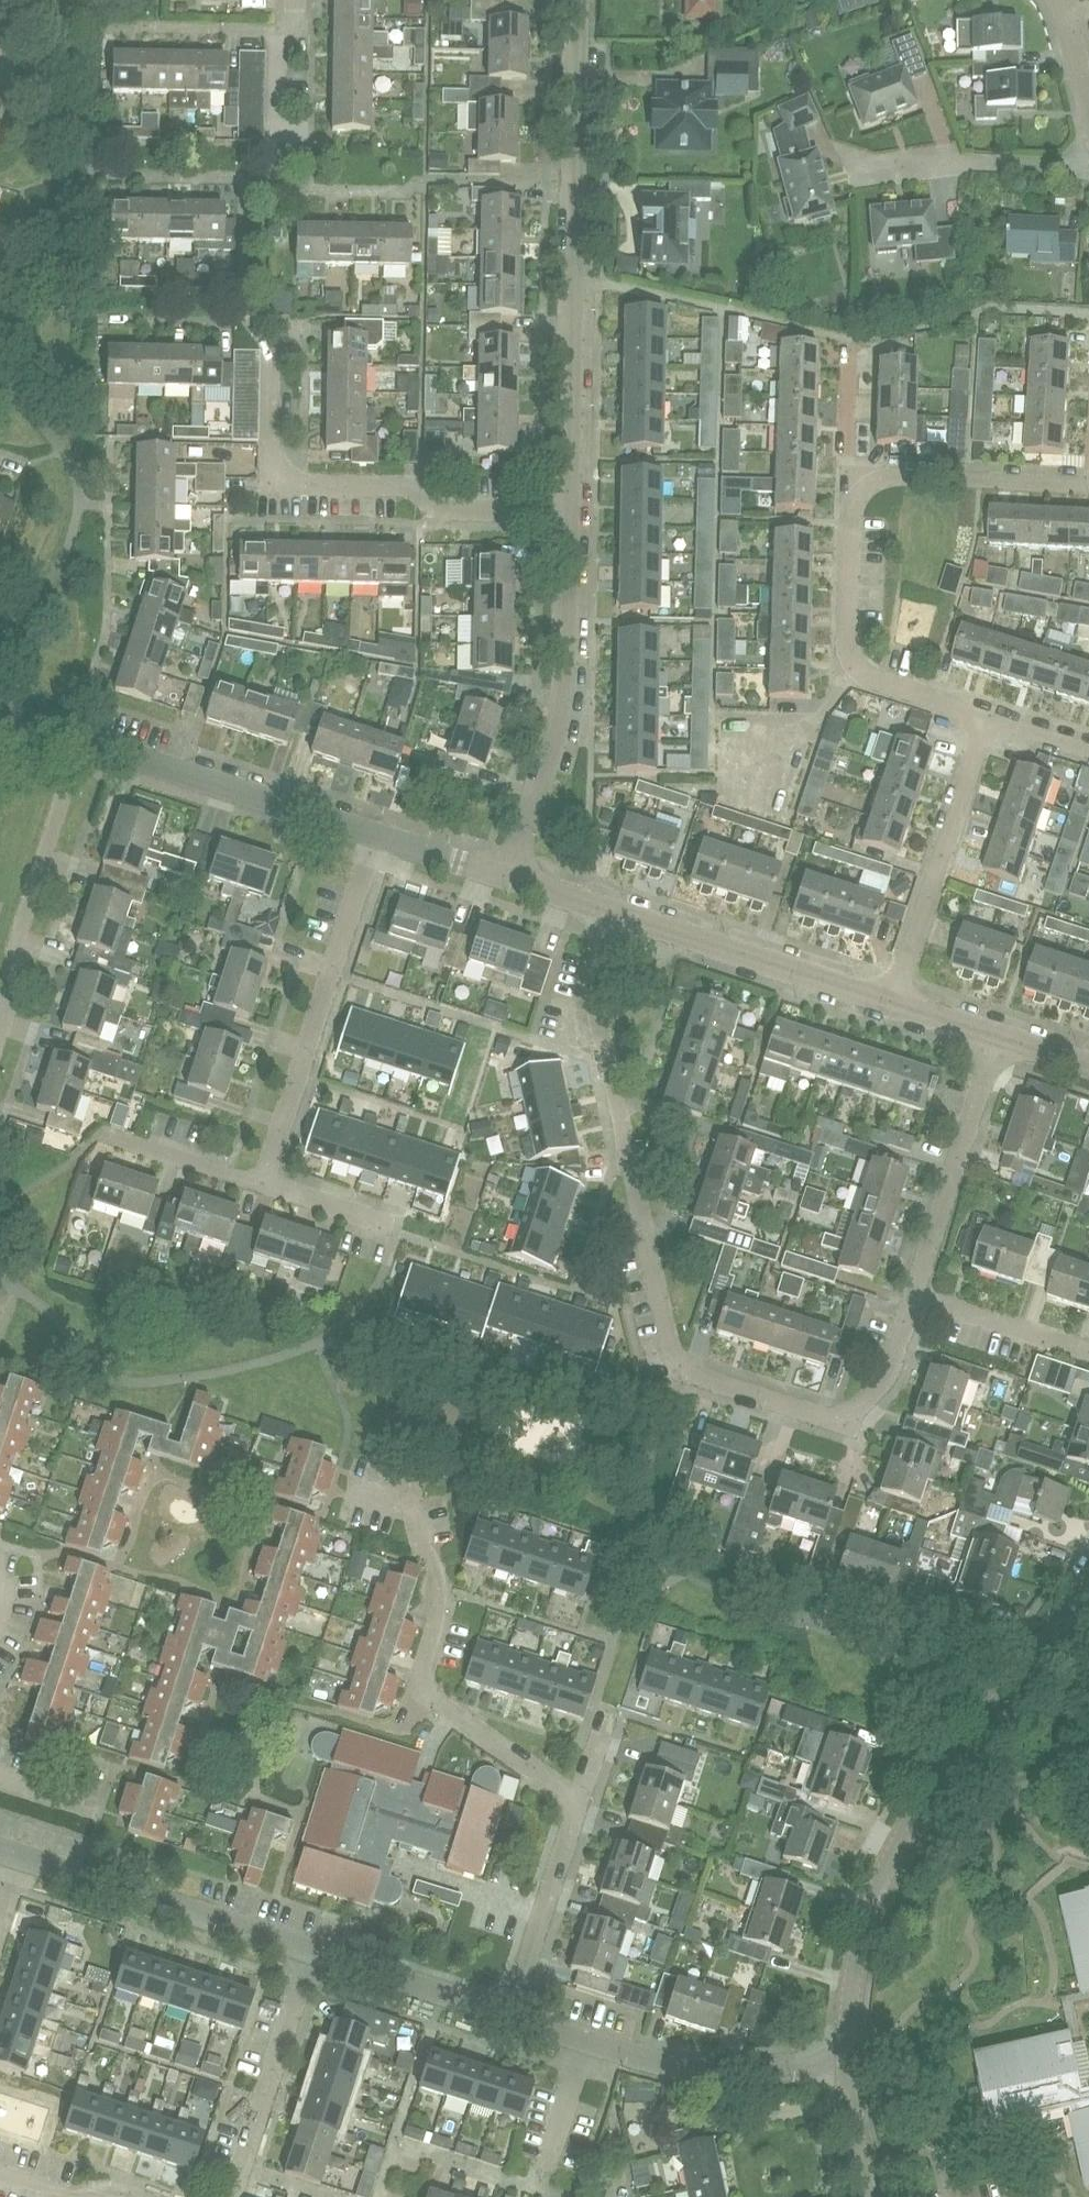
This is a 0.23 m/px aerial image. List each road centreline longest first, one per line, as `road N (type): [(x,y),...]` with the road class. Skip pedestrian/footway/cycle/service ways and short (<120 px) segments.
road 1 (residential): [(608,909),(592,972),(676,1370),(820,1427),(844,1422),(885,1376),(915,1296)]
road 2 (residential): [(991,717),(854,666),(849,511),(856,480),(894,475),(1088,490)]
road 3 (unclassified): [(847,2057),(870,1904),(913,1813),(1088,1586)]
road 4 (residential): [(570,512),(575,0)]
road 5 (residential): [(580,1803),(431,1701),(420,1679),(444,1590),(413,1511),(339,1485)]
road 6 (residential): [(570,512),(442,511),(394,483),(276,485),(277,362)]
road 7 (residential): [(259,1189),(373,832)]
road 8 (residential): [(512,876),(560,752),(573,676),(570,512)]
road 9 (residential): [(0,1036),(23,926),(82,740)]
road 10 (residential): [(373,832),(82,740)]
road 11 (residential): [(890,997),(991,717)]
road 12 (residential): [(305,1952),(24,1855)]
road 13 (residential): [(890,997),(608,909)]
road 14 (residential): [(915,1296),(993,1032)]
road 15 (residential): [(847,2057),(701,2072),(589,2044)]
road 16 (residential): [(232,2196),(305,1952)]
road 17 (residential): [(510,2021),(580,1803)]
road 18 (residential): [(864,169),(1056,166),(1088,158)]
road 19 (residential): [(510,2021),(305,1952)]
road 20 (residential): [(1088,1354),(915,1296)]
road 21 (residential): [(259,1189),(101,1136)]
road 22 (residential): [(546,2192),(589,2044)]
road 23 (residential): [(294,0),(294,26),(276,37),(277,136)]
road 24 (residential): [(512,876),(373,832)]
road 25 (unclassified): [(868,2196),(847,2057)]
road 26 (residential): [(388,1233),(259,1189)]
road 27 (residential): [(1088,129),(1052,0)]

